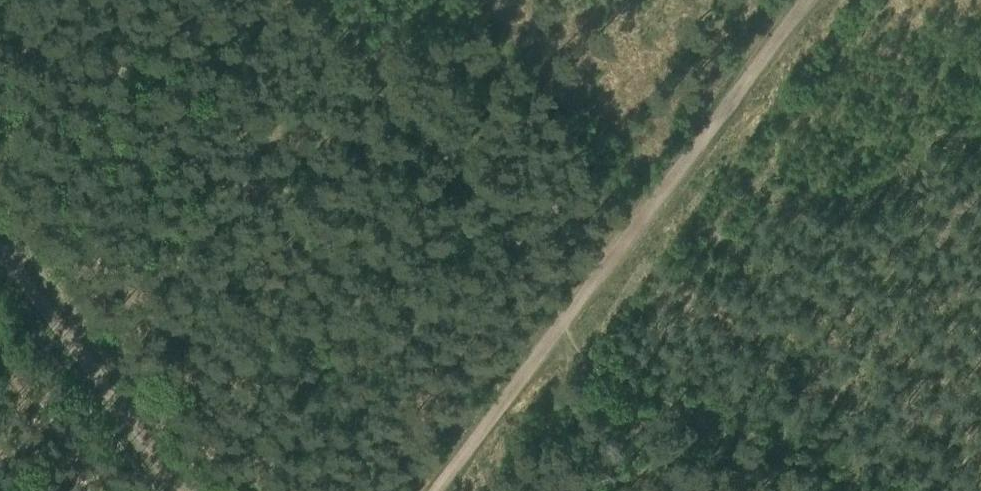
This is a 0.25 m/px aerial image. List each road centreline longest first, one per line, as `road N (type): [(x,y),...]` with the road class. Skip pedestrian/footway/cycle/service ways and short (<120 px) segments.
road 1 (track): [(562,318),(808,0)]
road 2 (track): [(568,348),(889,490)]
road 3 (track): [(185,490),(0,253)]
road 4 (track): [(434,490),(562,318)]
road 5 (track): [(568,348),(542,490)]

